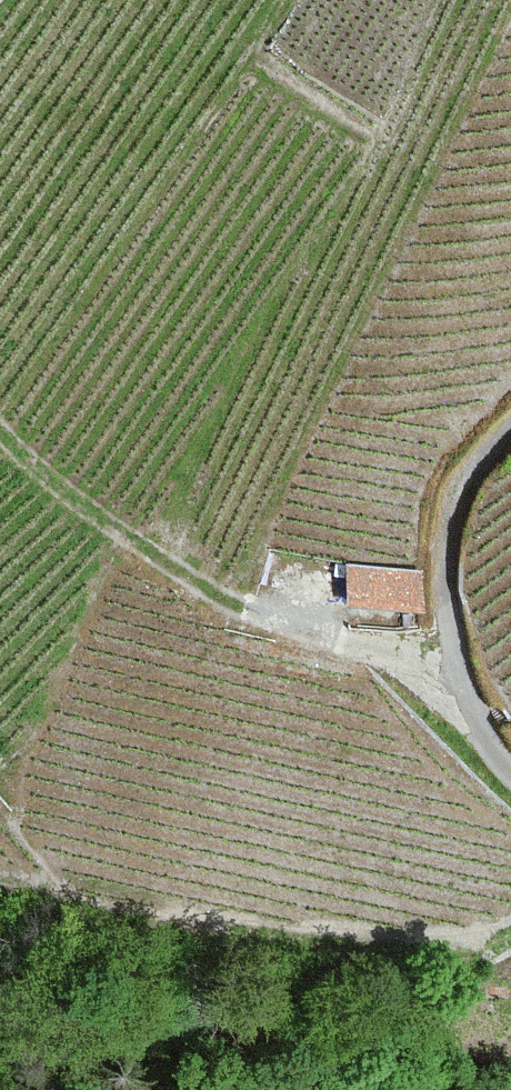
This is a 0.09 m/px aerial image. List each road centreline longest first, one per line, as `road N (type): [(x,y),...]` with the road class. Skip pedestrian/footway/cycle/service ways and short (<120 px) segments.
road 1 (track): [(457,663),(241,605),(0,443)]
road 2 (track): [(510,757),(457,663),(448,600),(459,497),(510,426)]

